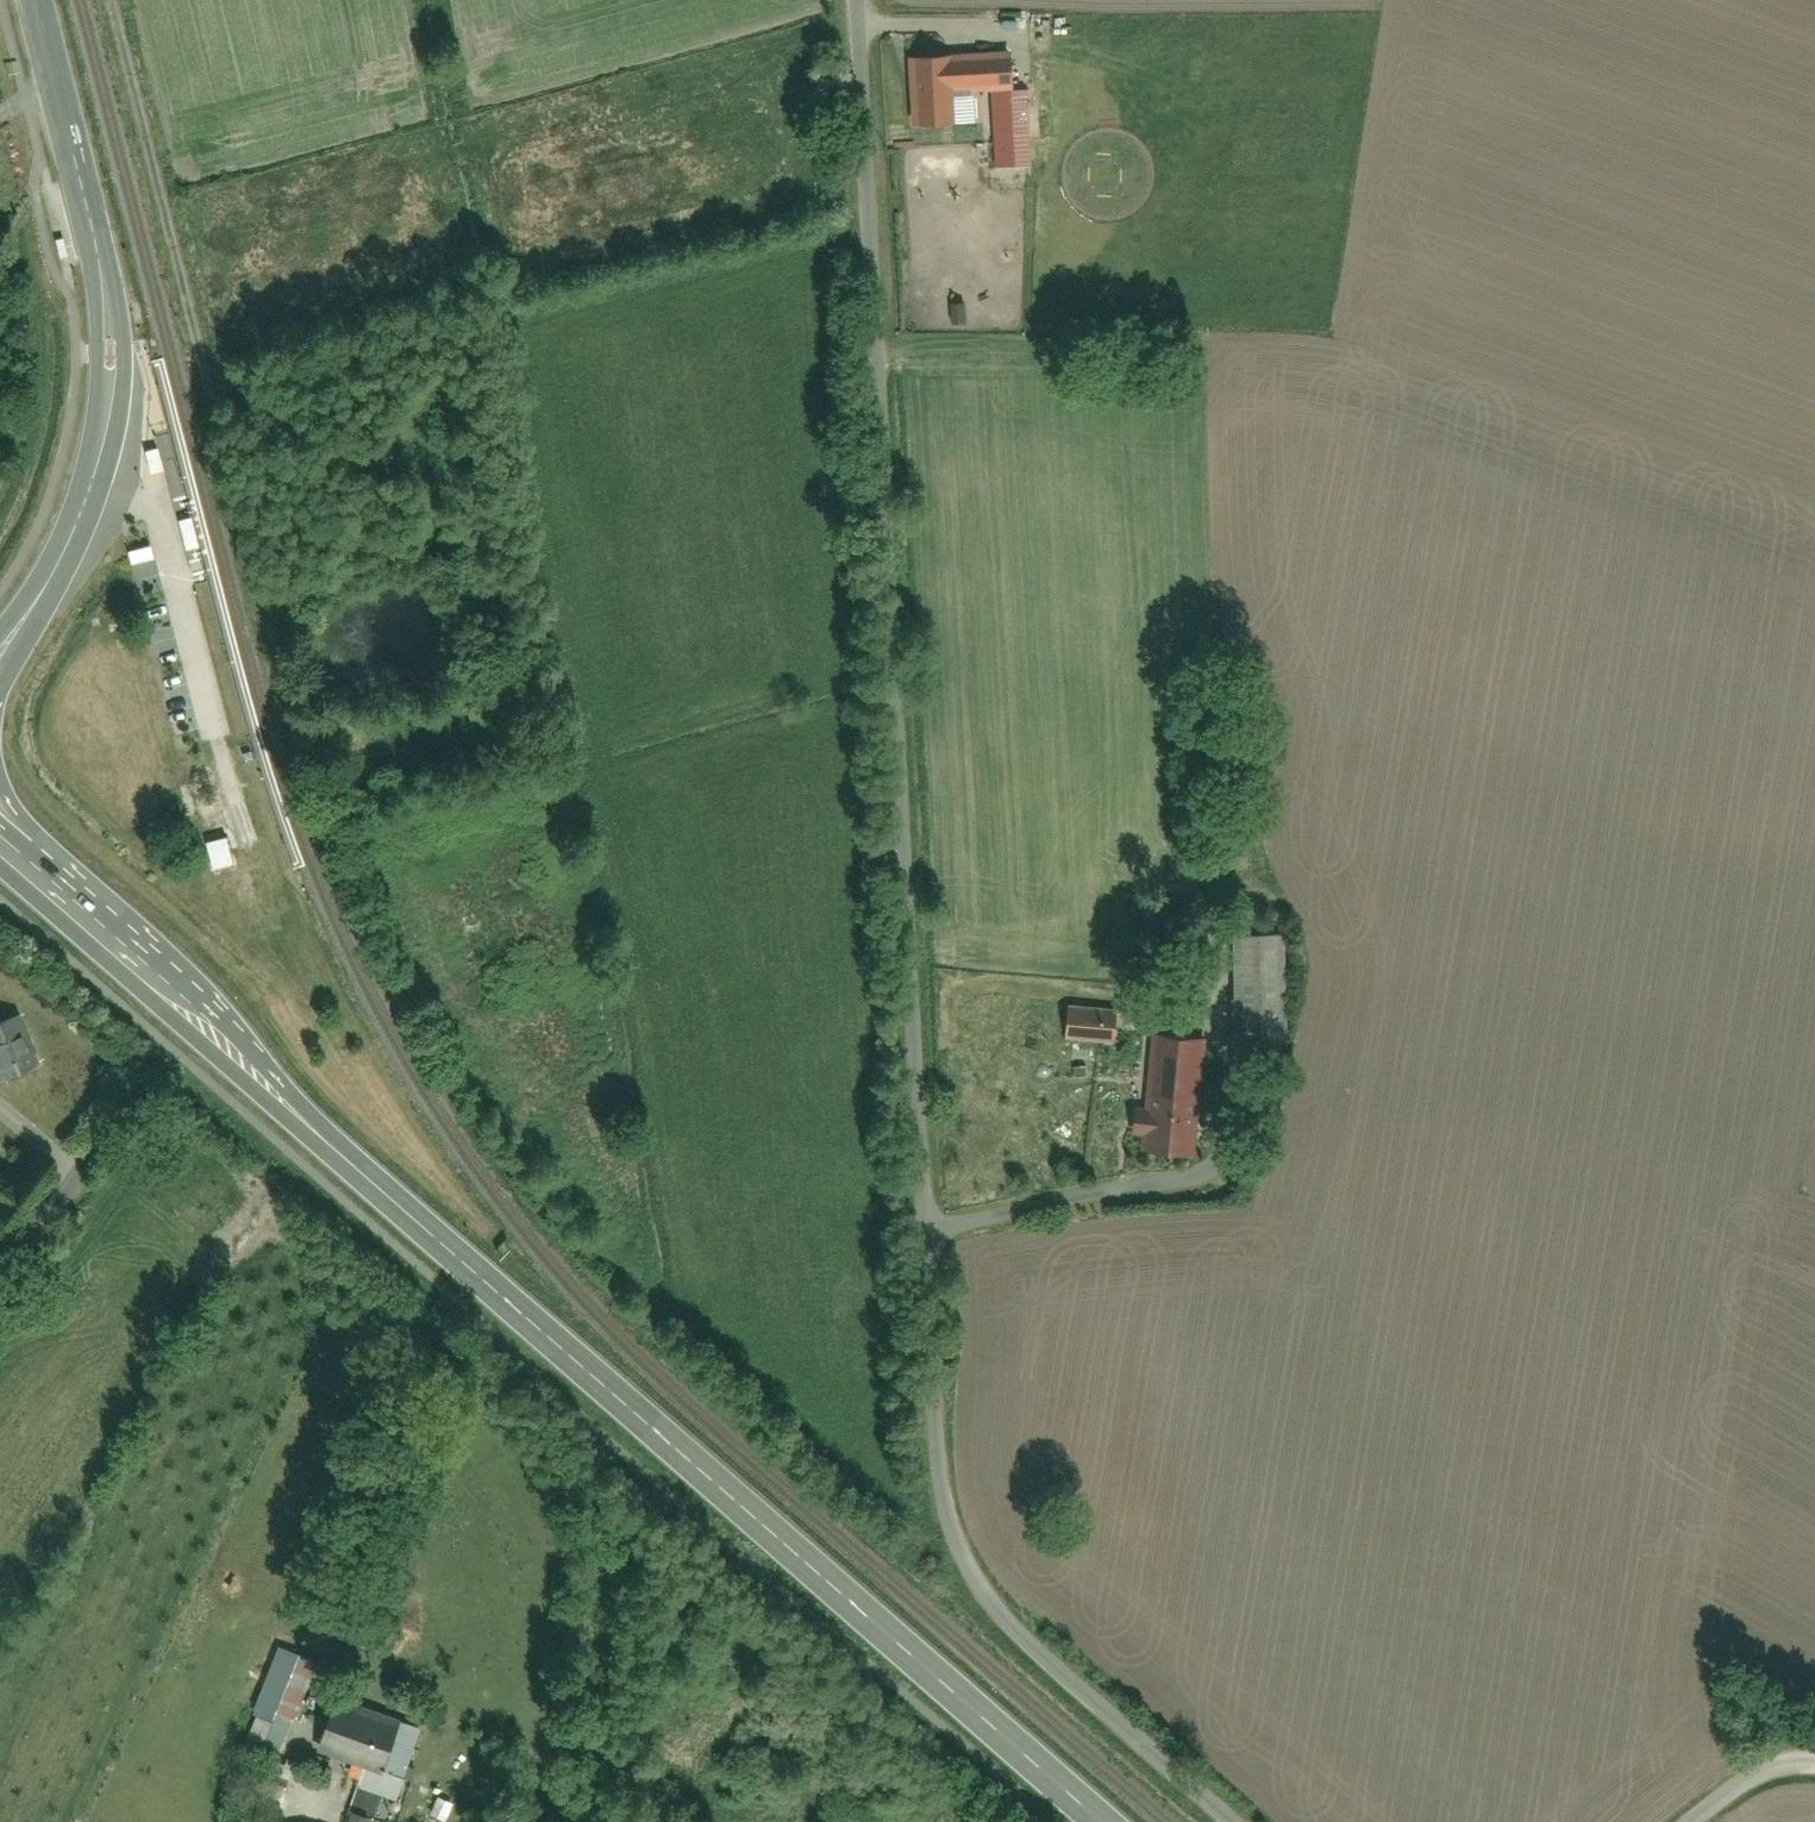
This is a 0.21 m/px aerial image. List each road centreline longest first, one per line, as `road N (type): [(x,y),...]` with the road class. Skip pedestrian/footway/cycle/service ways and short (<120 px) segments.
road 1 (unclassified): [(837,0),(928,1455),(958,1555),(1005,1630),(1226,1821)]
road 2 (primary): [(280,1101),(1098,1821)]
road 3 (tertiary): [(0,653),(69,539),(89,481),(106,385),(97,256),(33,0)]
road 4 (primary): [(280,1101),(0,851)]
road 5 (residential): [(0,1312),(107,1172)]
road 6 (unclassified): [(1691,1821),(1773,1775),(1814,1781)]

